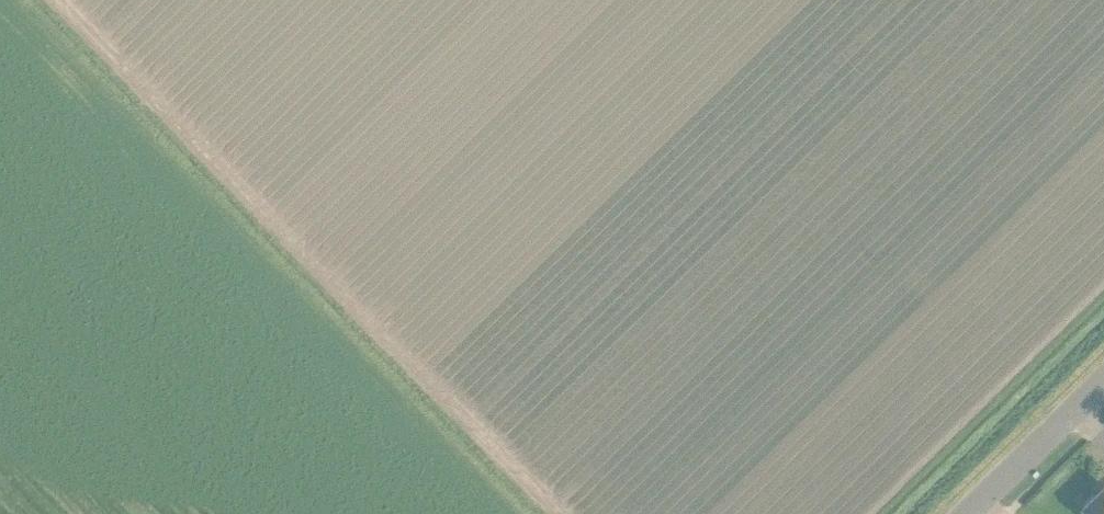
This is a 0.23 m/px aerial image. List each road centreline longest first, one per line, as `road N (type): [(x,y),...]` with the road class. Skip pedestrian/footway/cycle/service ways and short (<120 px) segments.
road 1 (unclassified): [(1103,378),(964,513)]

